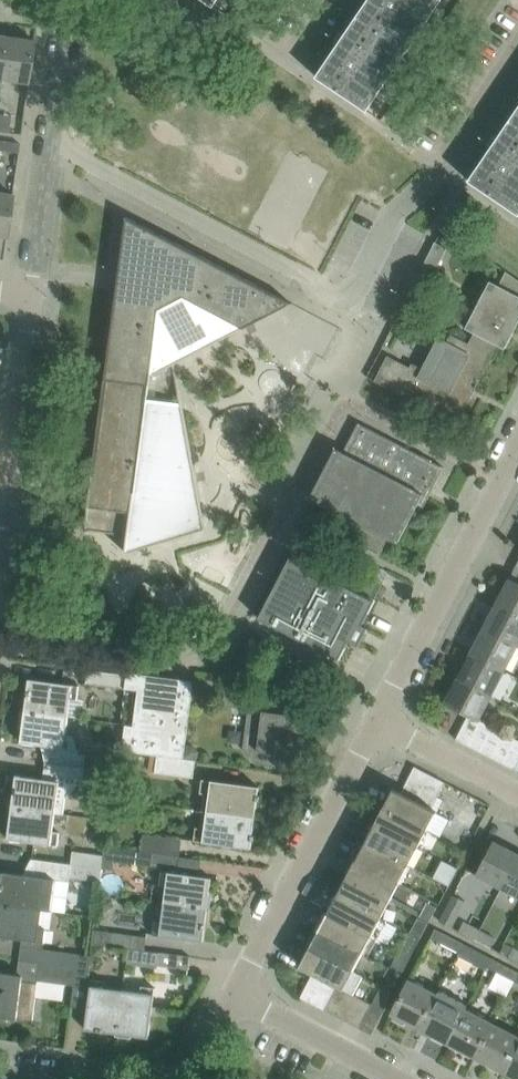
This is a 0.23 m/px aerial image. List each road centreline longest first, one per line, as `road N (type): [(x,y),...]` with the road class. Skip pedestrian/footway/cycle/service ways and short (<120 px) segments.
road 1 (residential): [(375,722),(232,996)]
road 2 (residential): [(517,448),(375,722)]
road 3 (residential): [(32,295),(66,33),(50,0)]
road 4 (residential): [(0,539),(32,295)]
road 5 (residential): [(394,1078),(232,996)]
road 6 (residential): [(375,722),(517,796)]
road 7 (residential): [(443,170),(517,60)]

